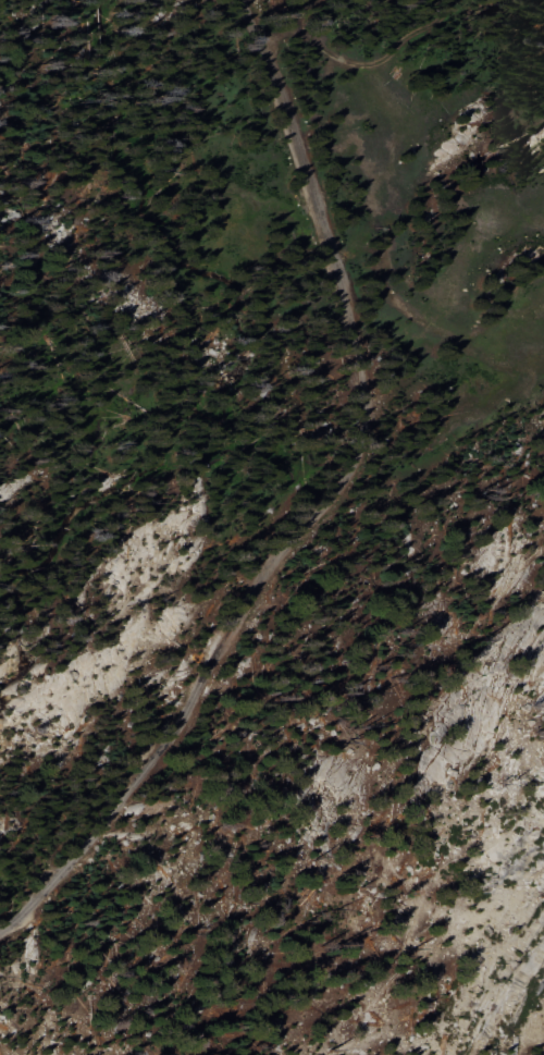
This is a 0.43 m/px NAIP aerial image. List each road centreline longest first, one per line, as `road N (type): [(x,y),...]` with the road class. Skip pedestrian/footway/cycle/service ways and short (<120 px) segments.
road 1 (residential): [(0,933),(49,888),(163,747),(238,614),(350,466),(364,427),(346,295),(243,0)]
road 2 (track): [(263,45),(286,33),(364,65),(444,20)]

